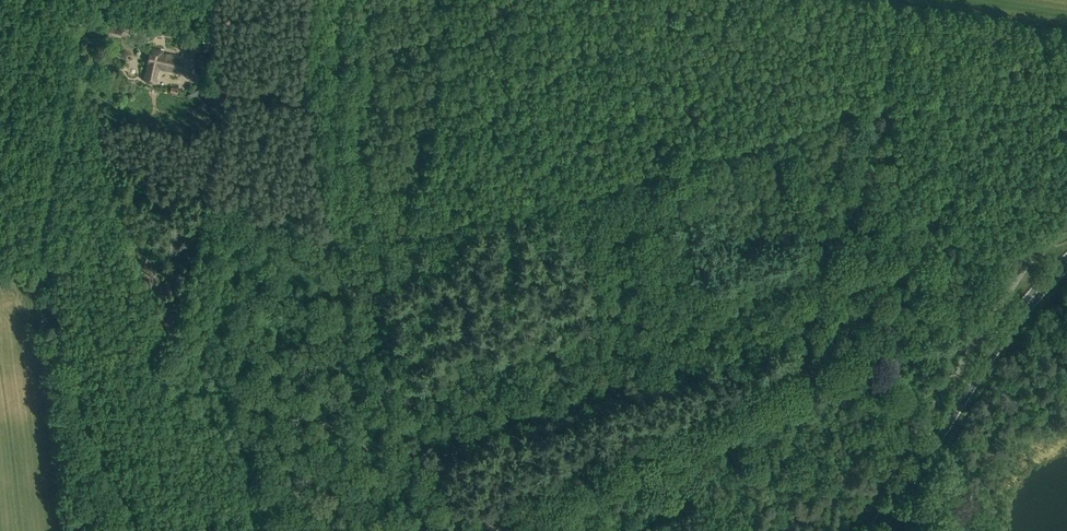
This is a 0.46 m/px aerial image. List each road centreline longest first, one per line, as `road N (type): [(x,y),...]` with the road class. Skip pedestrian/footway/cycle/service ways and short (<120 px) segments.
road 1 (track): [(80,0),(32,276),(123,530)]
road 2 (track): [(464,530),(852,340)]
road 3 (primary): [(868,530),(947,402),(1066,262)]
road 4 (track): [(348,241),(443,530)]
road 5 (track): [(327,0),(323,152),(348,241)]
road 6 (track): [(852,340),(1008,260),(1034,258)]
road 7 (track): [(321,101),(189,78)]

